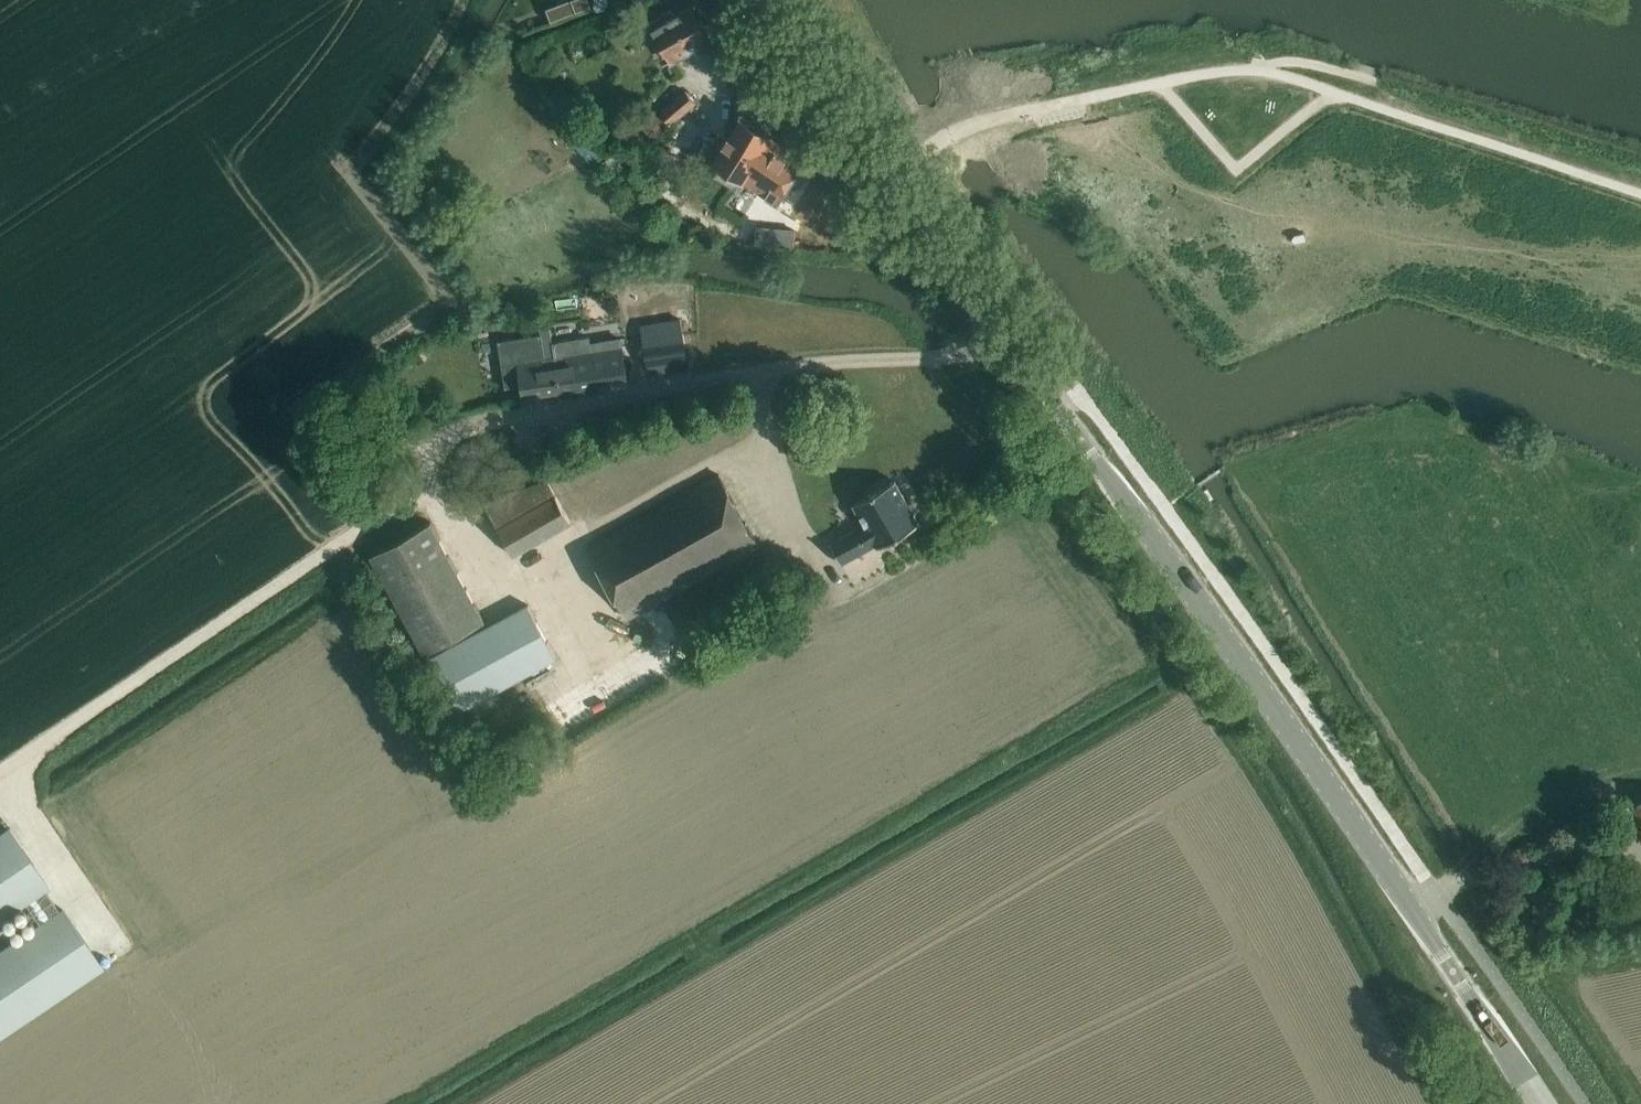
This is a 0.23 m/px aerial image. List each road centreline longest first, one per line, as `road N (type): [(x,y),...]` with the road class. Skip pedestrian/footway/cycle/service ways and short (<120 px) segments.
road 1 (secondary): [(1003,330),(1281,715),(1540,1103)]
road 2 (unclassified): [(385,511),(450,438),(489,420),(754,374),(967,351),(1003,330)]
road 3 (secondary): [(756,0),(1003,330)]

